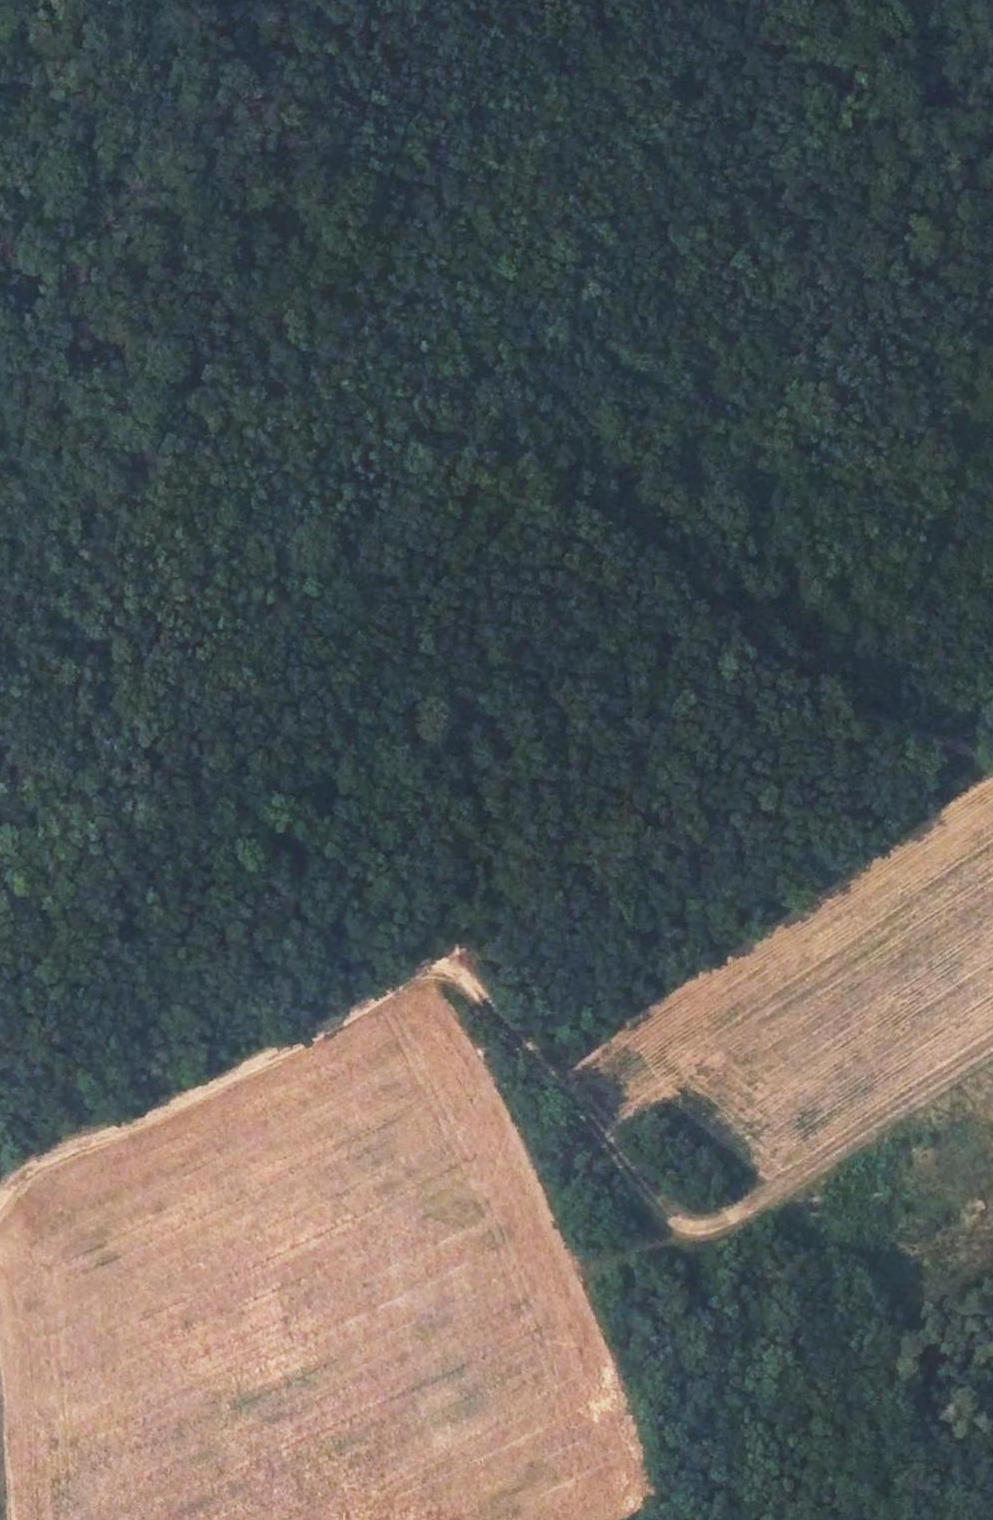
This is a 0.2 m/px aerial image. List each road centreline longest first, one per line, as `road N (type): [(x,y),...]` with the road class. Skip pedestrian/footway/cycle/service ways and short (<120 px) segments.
road 1 (track): [(436,969),(455,970),(471,983),(675,1225),(705,1227),(732,1214),(992,1041)]
road 2 (track): [(0,1202),(45,1160),(225,1081),(415,974),(436,969)]

